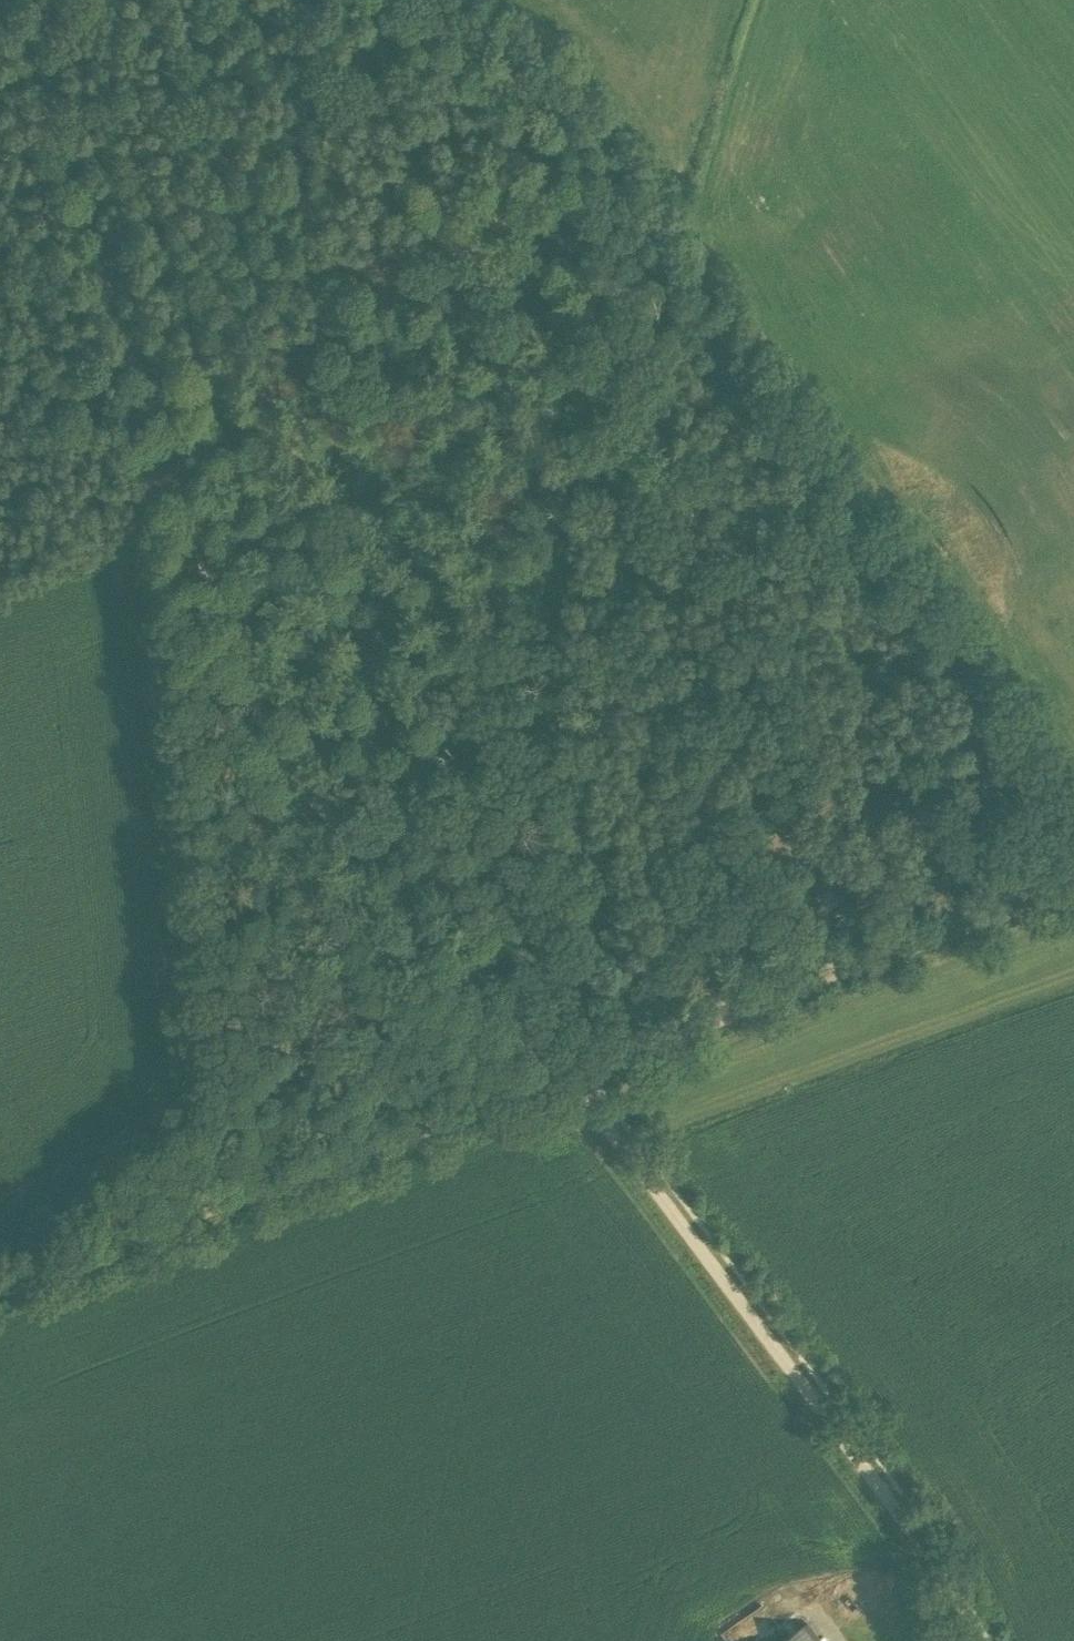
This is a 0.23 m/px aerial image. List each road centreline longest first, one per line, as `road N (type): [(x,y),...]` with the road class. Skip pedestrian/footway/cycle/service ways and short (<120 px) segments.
road 1 (track): [(571,1077),(299,752),(182,447)]
road 2 (track): [(988,1640),(571,1077)]
road 3 (track): [(571,1077),(0,1291)]
road 4 (track): [(1073,885),(571,1077)]
road 5 (track): [(182,447),(11,0)]
road 6 (track): [(0,410),(143,463),(182,447)]

